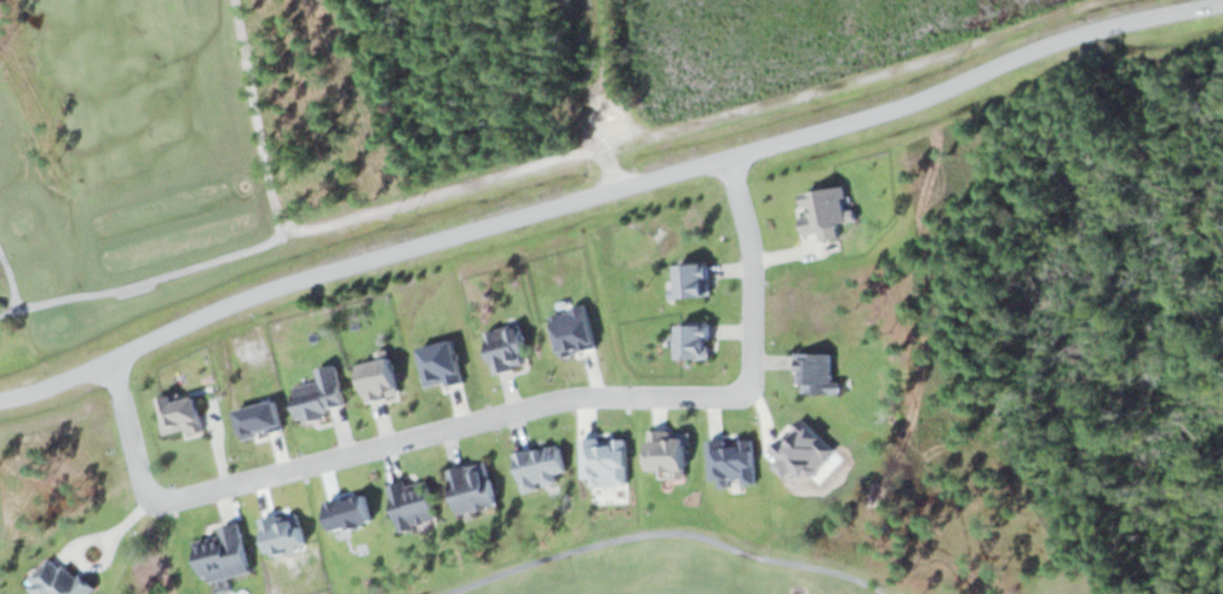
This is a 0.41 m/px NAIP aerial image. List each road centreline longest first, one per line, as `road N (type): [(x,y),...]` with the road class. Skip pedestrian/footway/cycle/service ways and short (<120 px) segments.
road 1 (residential): [(1222,4),(1072,36),(828,129),(224,305),(113,358),(0,396)]
road 2 (residential): [(93,365),(151,506),(573,398),(750,392),(753,263),(718,160)]

